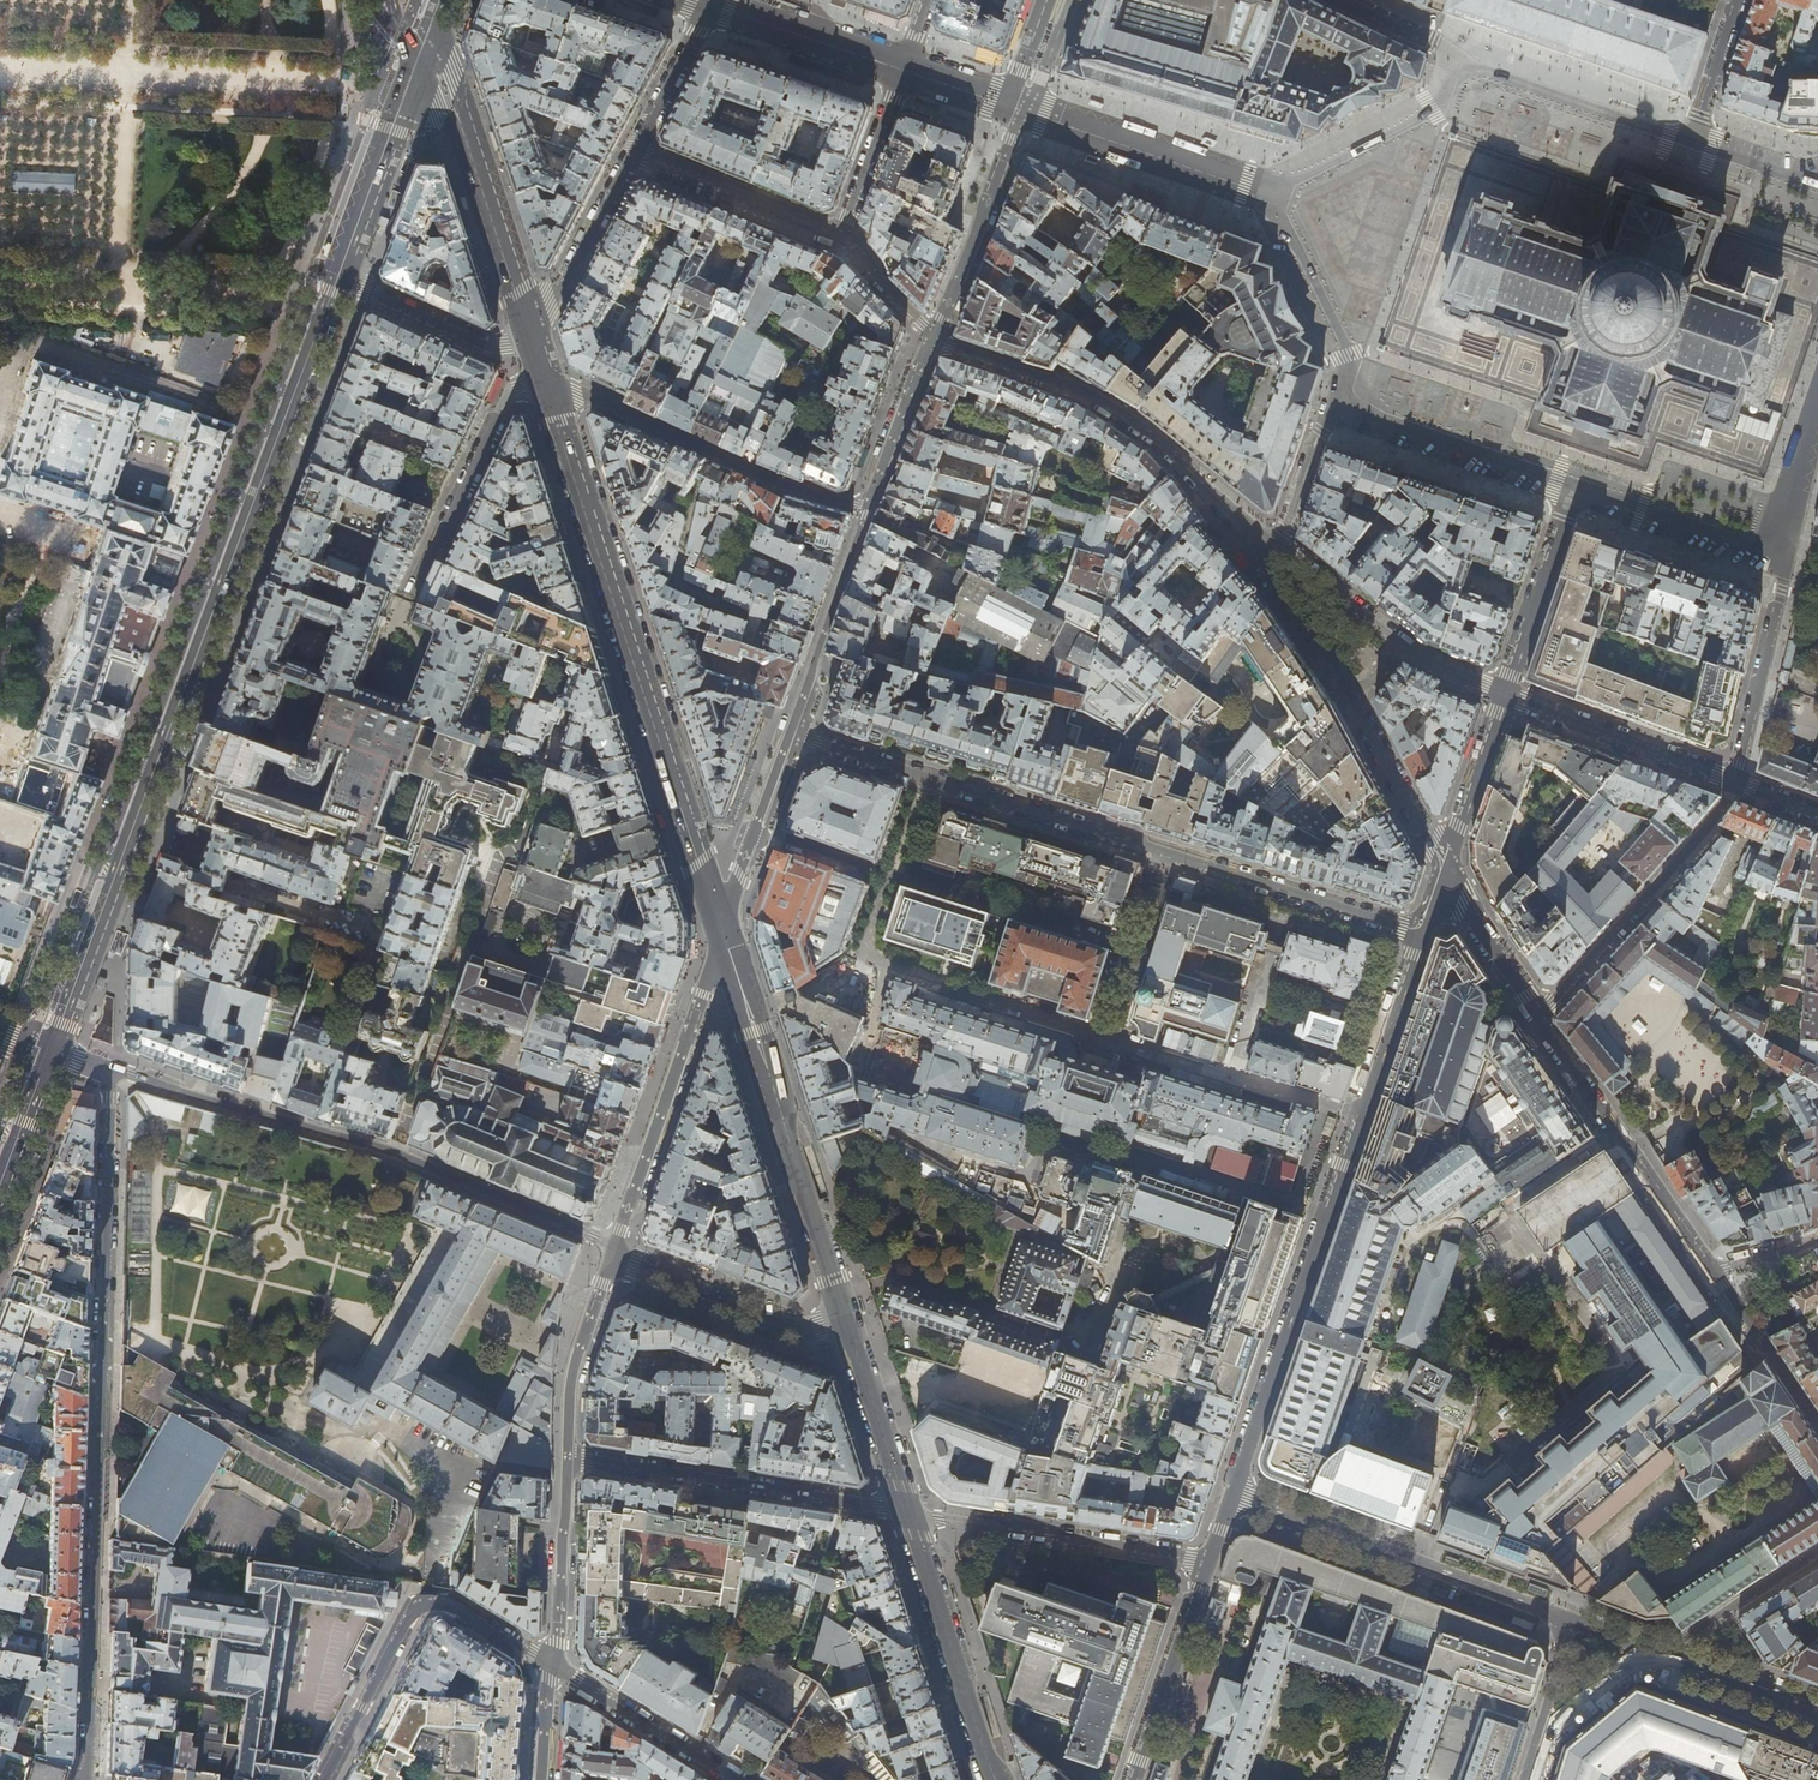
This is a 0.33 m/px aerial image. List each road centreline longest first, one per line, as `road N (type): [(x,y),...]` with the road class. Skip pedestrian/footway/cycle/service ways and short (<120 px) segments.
road 1 (primary): [(53,1051),(335,275)]
road 2 (residential): [(86,1779),(107,1070)]
road 3 (residential): [(1209,1559),(1421,932)]
road 4 (residential): [(1421,932),(790,733)]
road 5 (tertiary): [(546,378),(723,930)]
road 6 (residential): [(618,1246),(384,1149),(107,1070)]
road 7 (tertiary): [(723,930),(846,1321)]
road 8 (residential): [(1278,547),(1103,405),(933,337)]
road 9 (residential): [(1278,547),(1271,581),(1352,700),(1444,867)]
road 10 (residential): [(911,1515),(568,1456)]
road 11 (residential): [(546,378),(780,484),(868,506)]
road 12 (residential): [(324,1779),(420,1606),(449,1604),(552,1663)]
road 13 (residential): [(618,1246),(723,930)]
road 14 (residential): [(1734,782),(1710,825),(1538,1021)]
road 15 (tertiary): [(420,58),(457,116),(535,340)]
road 16 (residential): [(1538,1021),(1713,1272)]
road 17 (residential): [(1209,1559),(911,1515)]
road 18 (tertiary): [(911,1515),(996,1779)]
road 19 (residential): [(1503,694),(1402,645),(1278,547)]
road 20 (residential): [(408,600),(507,398),(546,378)]
road 21 (residential): [(1341,386),(1363,413),(1575,482)]
road 22 (residential): [(618,1246),(640,1272),(785,1329),(846,1321)]
road 23 (residential): [(1690,145),(1454,61)]
road 24 (residential): [(1734,782),(1503,694)]
road 25 (residential): [(933,337),(1018,107)]
road 26 (tertiary): [(1018,107),(1246,186)]
road 27 (residential): [(790,733),(868,506)]
road 28 (residential): [(1454,61),(1434,110),(1269,193)]
road 29 (residential): [(1131,1779),(1209,1559)]
road 30 (primary): [(335,275),(420,58)]
road 31 (residential): [(842,232),(635,151)]
road 32 (residential): [(552,1663),(740,1779)]
road 33 (residential): [(568,1456),(573,1368),(618,1246)]
road 34 (residential): [(535,340),(487,345),(335,275)]
road 35 (residential): [(1269,193),(1352,355),(1341,386)]
road 36 (residential): [(535,340),(635,151)]
road 37 (residential): [(1575,482),(1776,551)]
road 38 (residential): [(723,930),(790,733)]
road 39 (residential): [(568,1456),(552,1663)]
road 40 (tertiary): [(846,1321),(911,1515)]
road 41 (secondary): [(712,5),(904,70)]
road 42 (residential): [(1782,590),(1734,782)]
road 43 (residential): [(1817,1550),(1658,1653)]
road 44 (residential): [(1713,1272),(1817,1426)]
road 45 (residential): [(1503,694),(1563,520)]
road 46 (residential): [(1444,867),(1503,694)]
road 47 (residential): [(868,506),(933,337)]
road 48 (residential): [(1444,867),(1538,1021)]
road 49 (residential): [(904,70),(842,232)]
road 50 (residential): [(1341,386),(1278,547)]
road 51 (residential): [(1565,1617),(1561,1663),(1523,1779)]
road 52 (residential): [(635,151),(712,5)]
road 53 (primary): [(0,1195),(53,1051)]
road 54 (residential): [(1776,551),(1817,405)]
road 55 (residential): [(933,337),(842,232)]
road 56 (residential): [(1807,186),(1690,145)]
road 57 (residential): [(1700,115),(1738,0)]
road 58 (secondary): [(904,70),(1018,107)]

